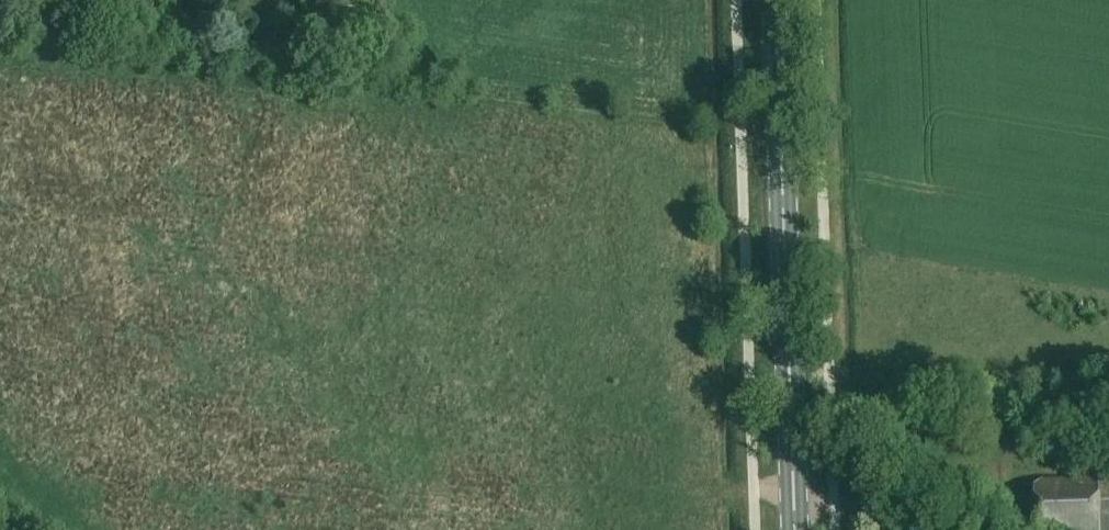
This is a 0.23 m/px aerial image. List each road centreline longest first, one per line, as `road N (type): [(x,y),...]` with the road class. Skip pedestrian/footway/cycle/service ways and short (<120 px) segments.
road 1 (secondary): [(795,529),(776,0)]

